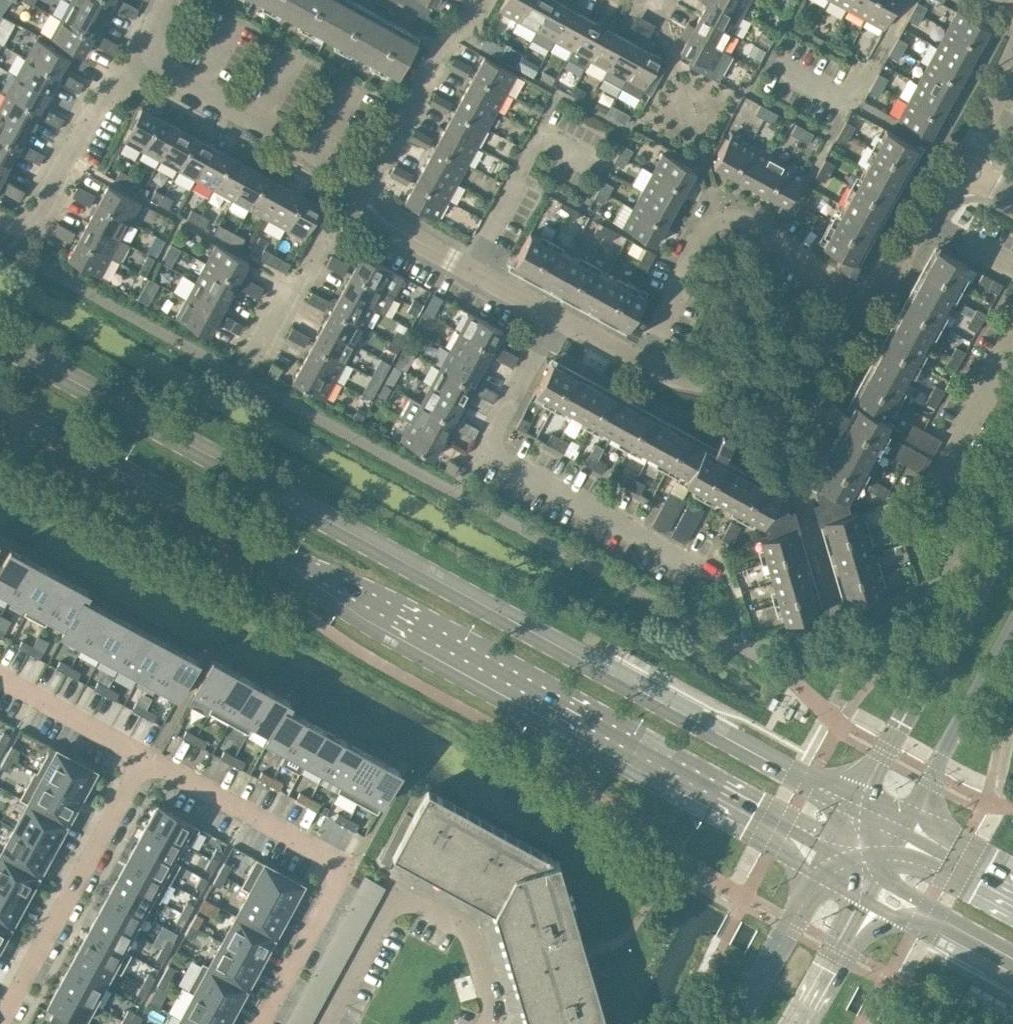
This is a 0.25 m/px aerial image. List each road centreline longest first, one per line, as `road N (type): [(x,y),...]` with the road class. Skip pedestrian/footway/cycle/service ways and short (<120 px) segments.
road 1 (secondary): [(850,812),(0,351)]
road 2 (secondary): [(0,405),(827,859)]
road 3 (residential): [(262,1023),(346,868),(144,755)]
road 4 (residential): [(691,561),(481,450),(556,317)]
road 5 (residential): [(864,299),(714,200),(642,365)]
road 6 (tertiary): [(1012,519),(850,812)]
road 7 (residential): [(322,1023),(393,894),(467,933),(491,1012)]
road 8 (residential): [(144,755),(0,1021)]
road 9 (residential): [(864,299),(802,361),(765,374),(709,382),(642,365)]
road 10 (residential): [(357,193),(334,163),(154,63)]
road 11 (tertiary): [(899,836),(1012,622)]
road 12 (residential): [(357,193),(447,31),(465,31),(482,0)]
road 13 (residential): [(556,317),(381,219),(357,193)]
road 14 (residential): [(25,234),(101,96),(154,63)]
road 15 (residential): [(919,516),(1012,338)]
road 16 (residential): [(254,358),(335,214),(357,193)]
road 17 (tertiary): [(827,859),(733,1023)]
road 18 (residential): [(144,755),(0,678)]
road 19 (tertiary): [(793,1023),(873,884)]
road 20 (secondary): [(873,884),(1012,960)]
road 21 (secondary): [(1012,893),(899,836)]

